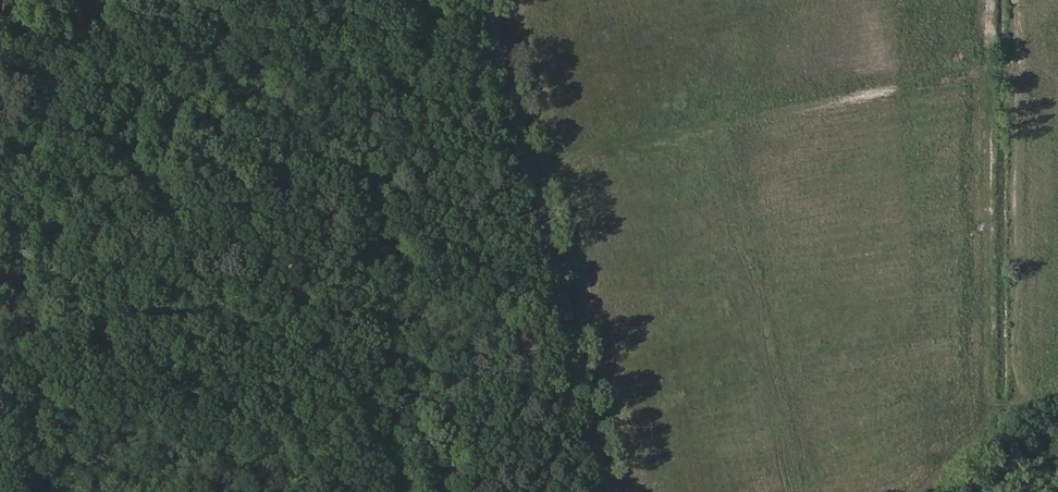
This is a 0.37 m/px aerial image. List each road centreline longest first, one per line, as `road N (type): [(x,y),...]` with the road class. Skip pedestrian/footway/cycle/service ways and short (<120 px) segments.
road 1 (residential): [(483,0),(602,491)]

